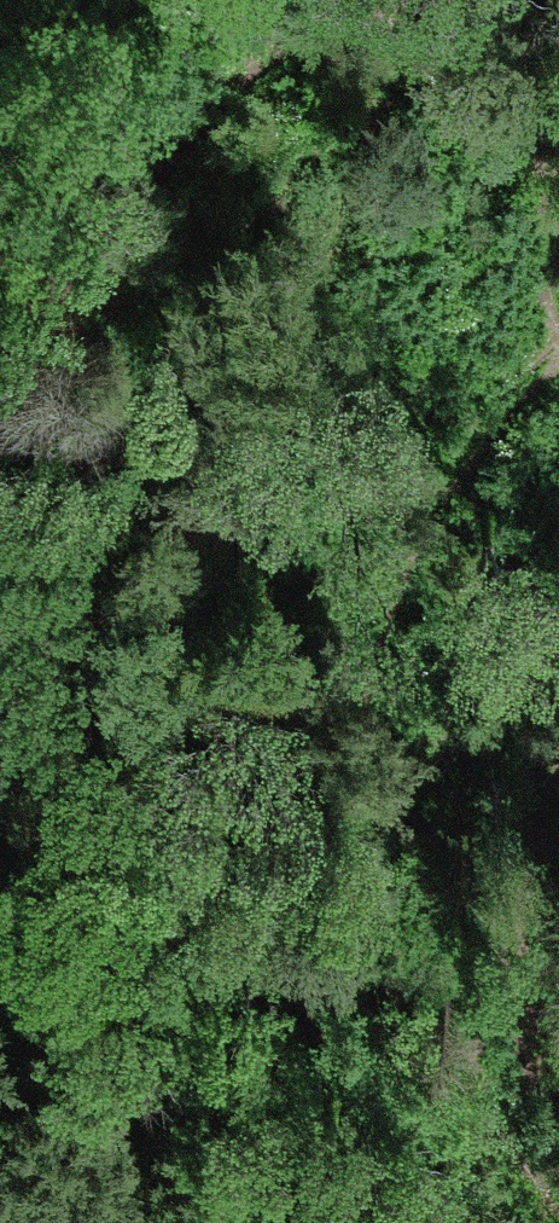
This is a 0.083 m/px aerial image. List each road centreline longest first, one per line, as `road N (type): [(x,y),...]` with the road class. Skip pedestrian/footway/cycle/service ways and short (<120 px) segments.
road 1 (track): [(224,1222),(279,952),(352,726),(371,635),(435,494),(515,393),(545,335),(554,174),(523,73),(500,50),(390,0)]
road 2 (track): [(0,375),(98,236),(218,95),(326,0)]
road 3 (track): [(558,1097),(523,1012),(511,915),(518,864),(558,734)]

